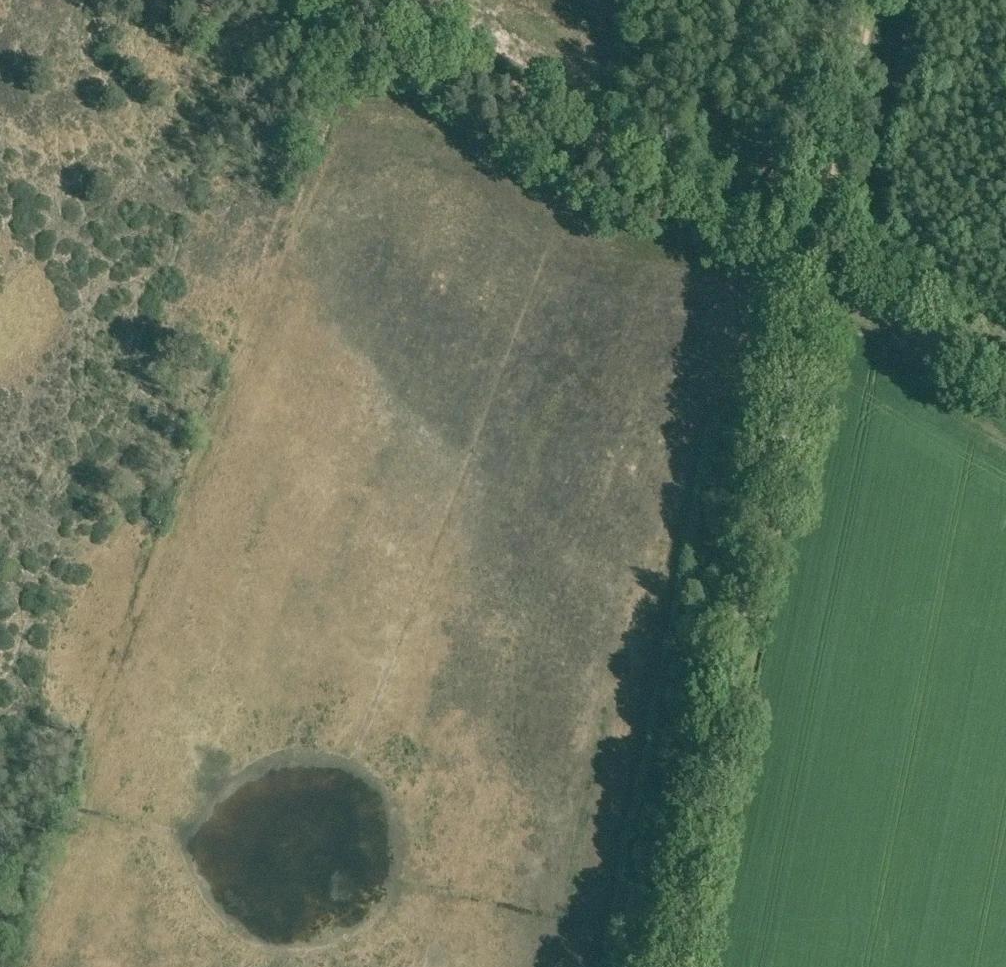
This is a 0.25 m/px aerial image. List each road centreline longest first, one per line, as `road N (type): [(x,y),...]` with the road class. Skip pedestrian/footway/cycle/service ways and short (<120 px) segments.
road 1 (unclassified): [(672,966),(810,272)]
road 2 (track): [(352,0),(810,272)]
road 3 (track): [(810,272),(871,0)]
road 4 (unclassified): [(1005,382),(810,272)]

